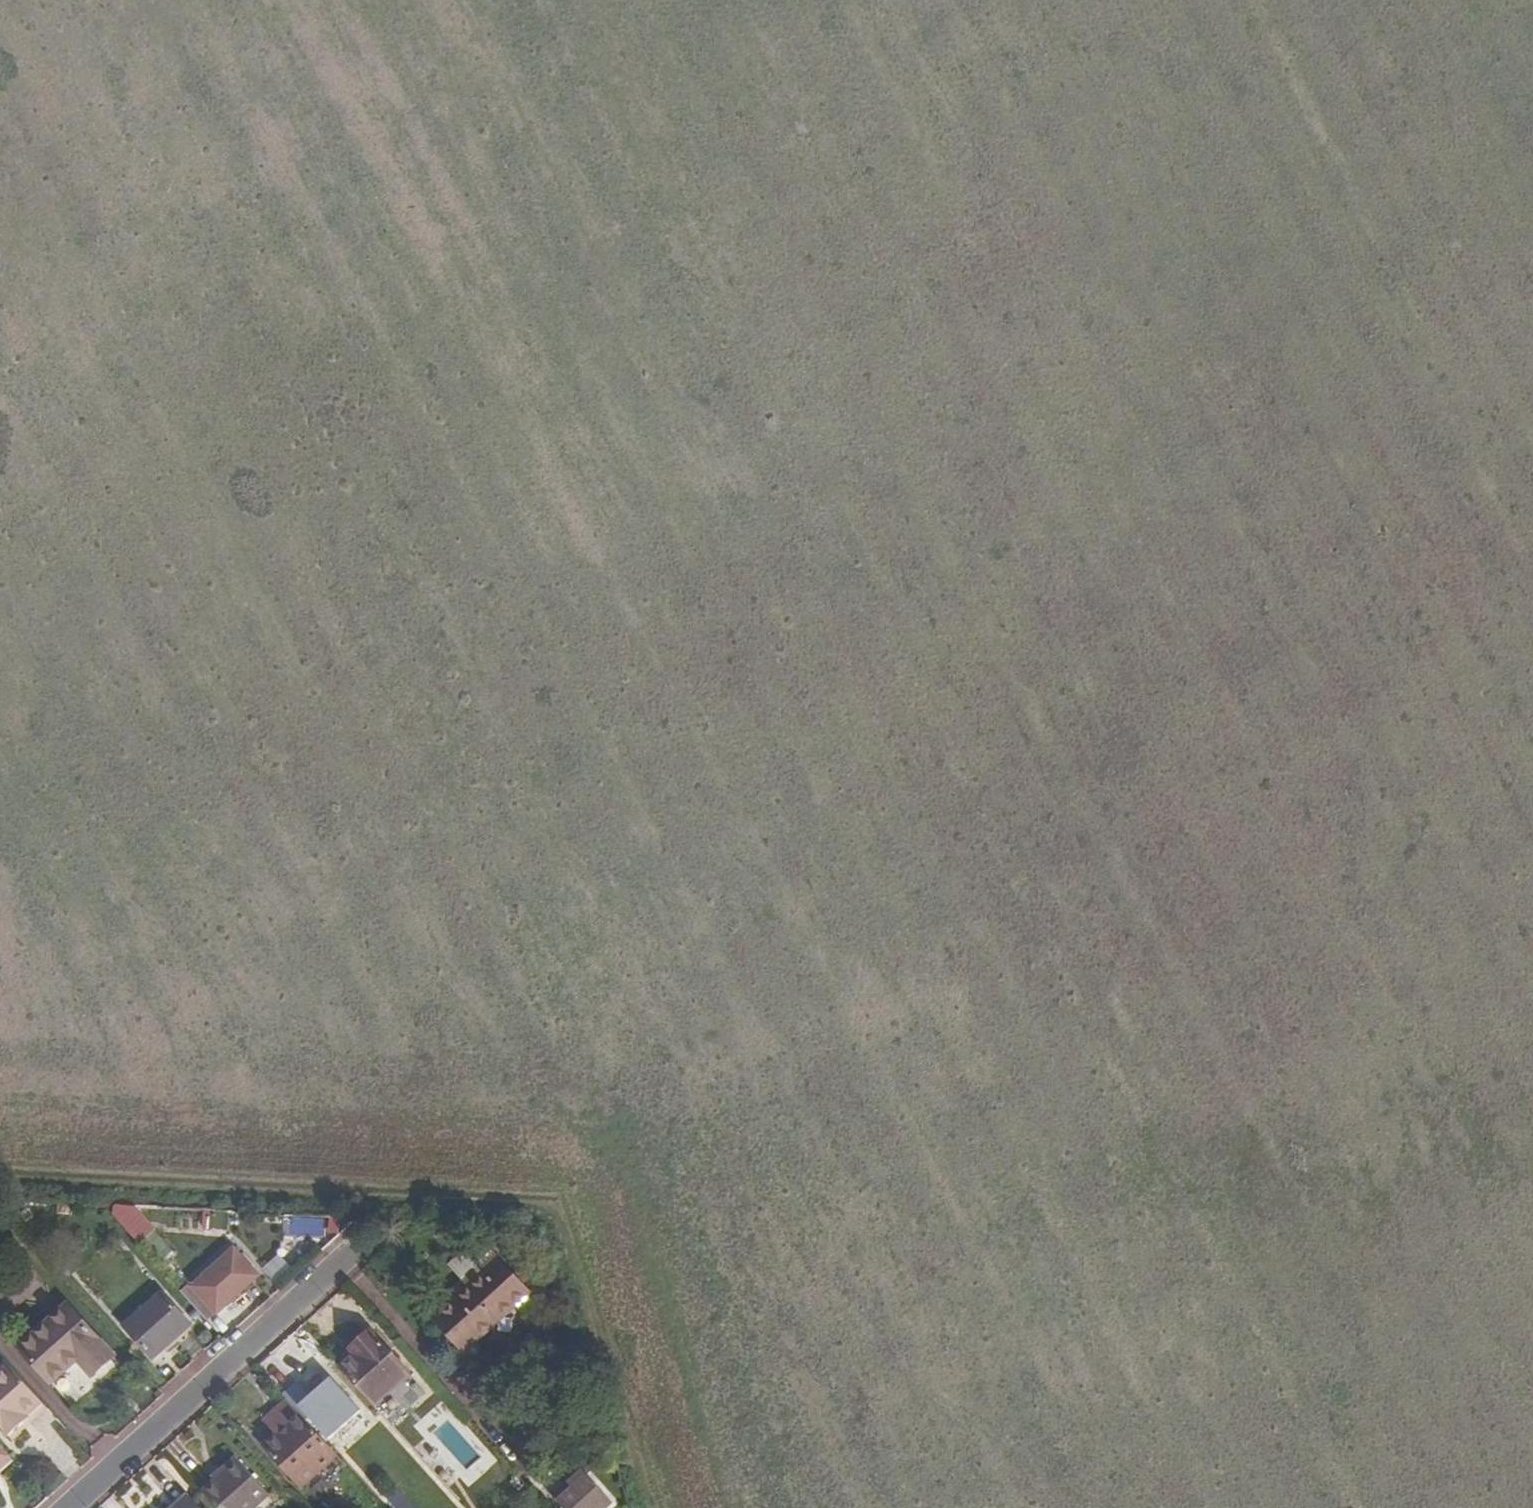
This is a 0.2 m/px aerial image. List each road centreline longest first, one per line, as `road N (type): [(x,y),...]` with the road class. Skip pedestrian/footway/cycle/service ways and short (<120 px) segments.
road 1 (residential): [(67,1507),(319,1280)]

